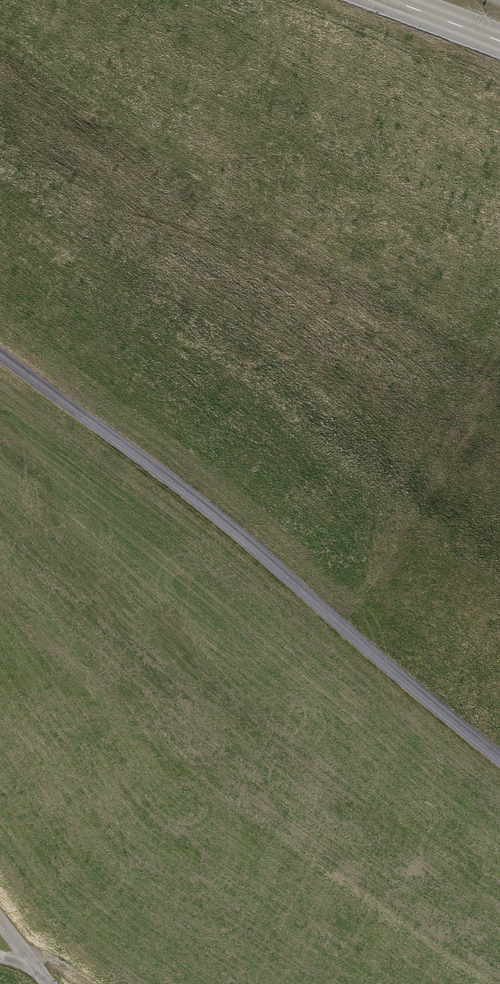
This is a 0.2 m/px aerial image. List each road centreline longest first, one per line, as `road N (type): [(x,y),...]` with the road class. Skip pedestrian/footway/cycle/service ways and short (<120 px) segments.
road 1 (track): [(0,362),(267,564),(499,770)]

